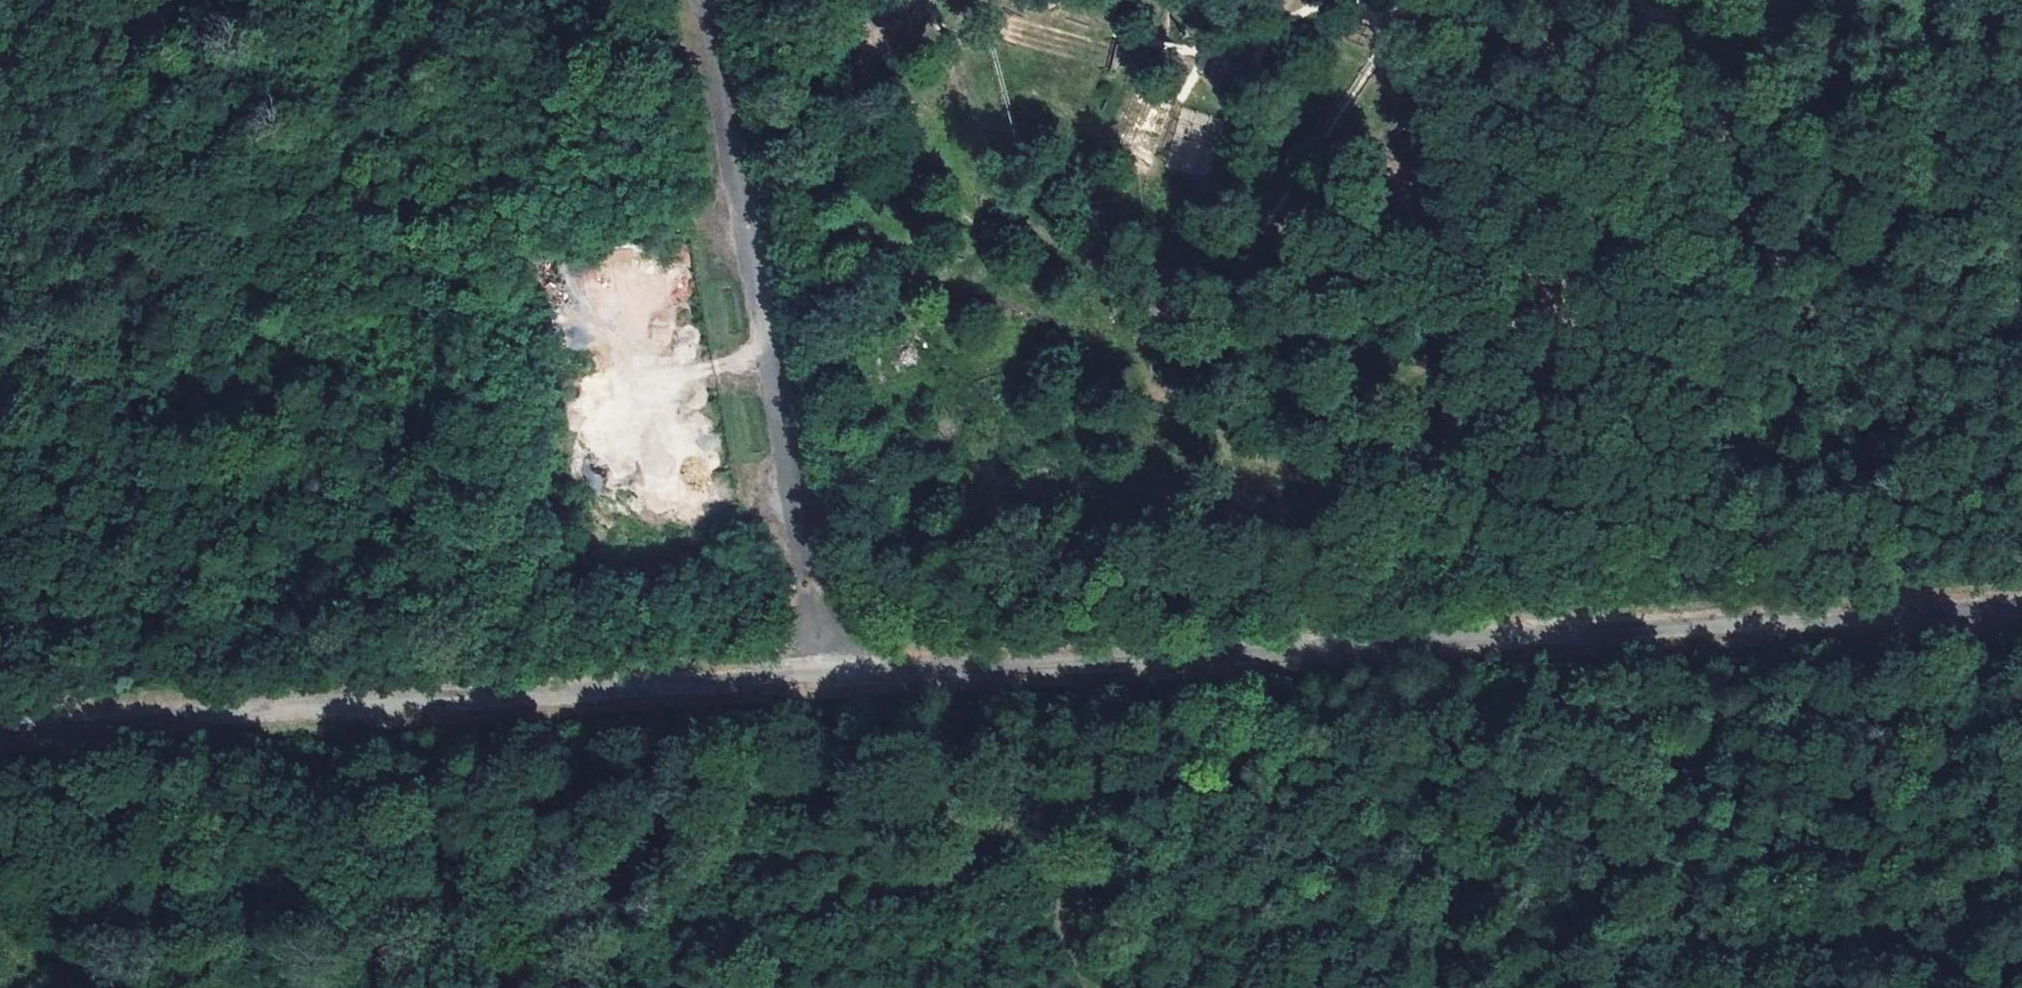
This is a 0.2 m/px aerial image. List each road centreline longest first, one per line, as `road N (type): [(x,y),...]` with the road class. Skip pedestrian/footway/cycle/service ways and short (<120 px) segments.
road 1 (unclassified): [(830,675),(2021,602)]
road 2 (unclassified): [(0,726),(830,675)]
road 3 (unclassified): [(830,675),(782,365),(710,0)]

